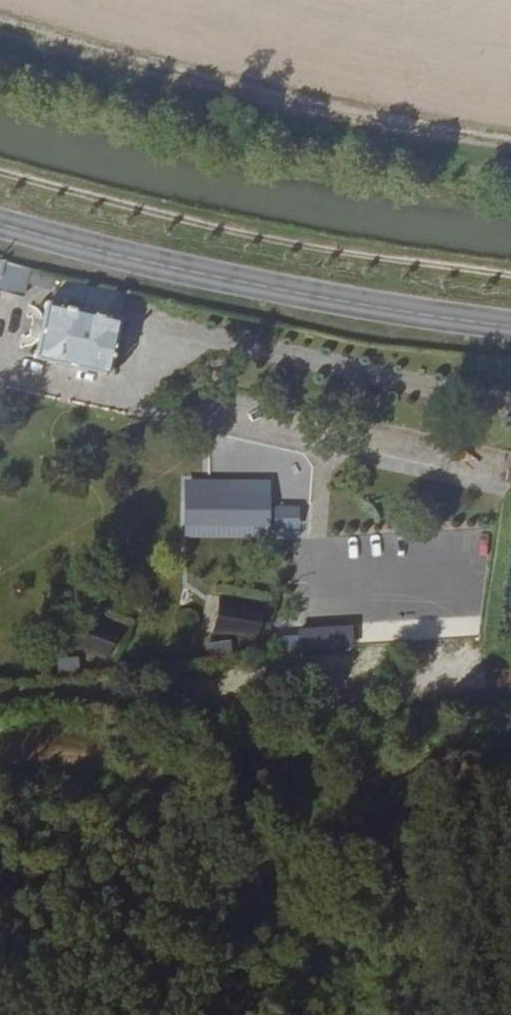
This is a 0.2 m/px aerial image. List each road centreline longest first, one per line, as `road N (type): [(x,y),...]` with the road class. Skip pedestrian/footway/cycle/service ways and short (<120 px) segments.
road 1 (track): [(0,23),(148,70),(510,144)]
road 2 (tertiary): [(0,223),(100,253),(510,327)]

